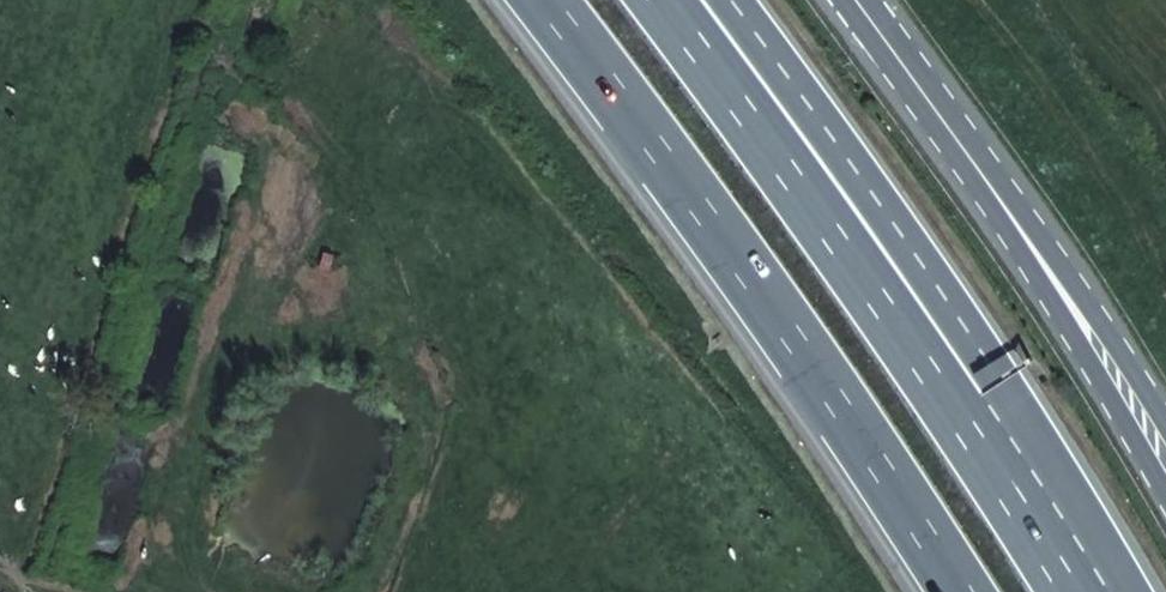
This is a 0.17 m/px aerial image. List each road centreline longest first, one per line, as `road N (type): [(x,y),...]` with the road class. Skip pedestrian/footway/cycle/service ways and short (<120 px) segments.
road 1 (motorway): [(546,0),(711,222),(962,591)]
road 2 (primary): [(857,0),(1030,241),(1165,462)]
road 3 (motorway): [(960,417),(663,0)]
road 4 (motorway): [(960,417),(906,245),(727,0)]
road 5 (motorway): [(1071,591),(960,417)]

